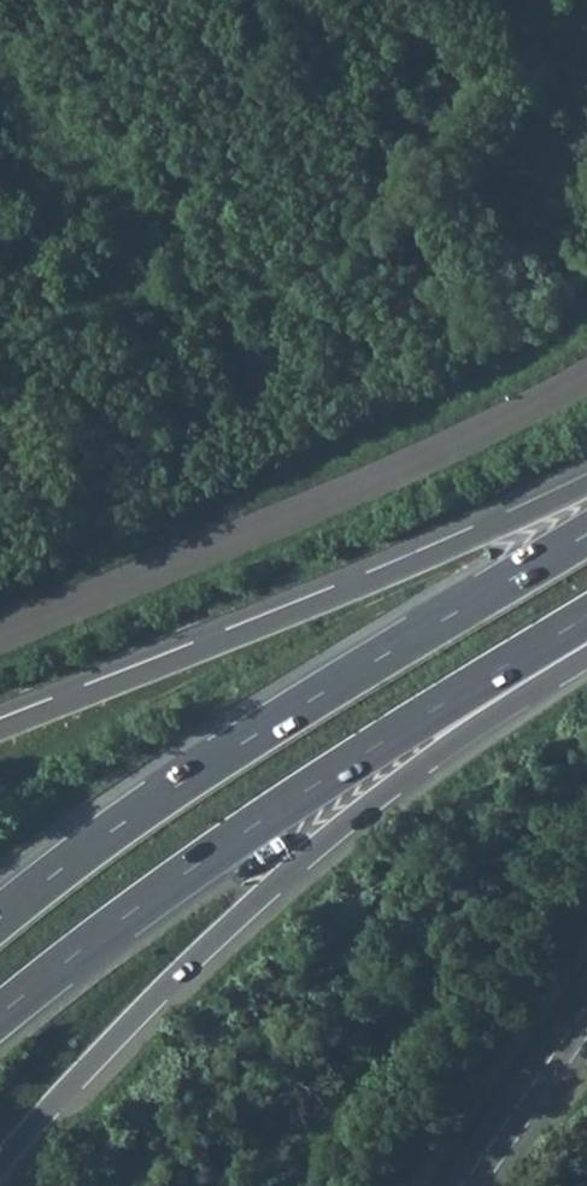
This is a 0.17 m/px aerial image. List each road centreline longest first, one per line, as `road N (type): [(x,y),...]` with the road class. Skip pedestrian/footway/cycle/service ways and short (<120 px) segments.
road 1 (trunk): [(0,1170),(210,946),(462,735),(586,657)]
road 2 (trunk): [(0,1013),(254,825),(586,617)]
road 3 (trunk): [(586,533),(182,782),(0,917)]
road 4 (trunk): [(586,483),(276,620),(0,727)]
road 5 (tertiary): [(460,1185),(586,1010)]

